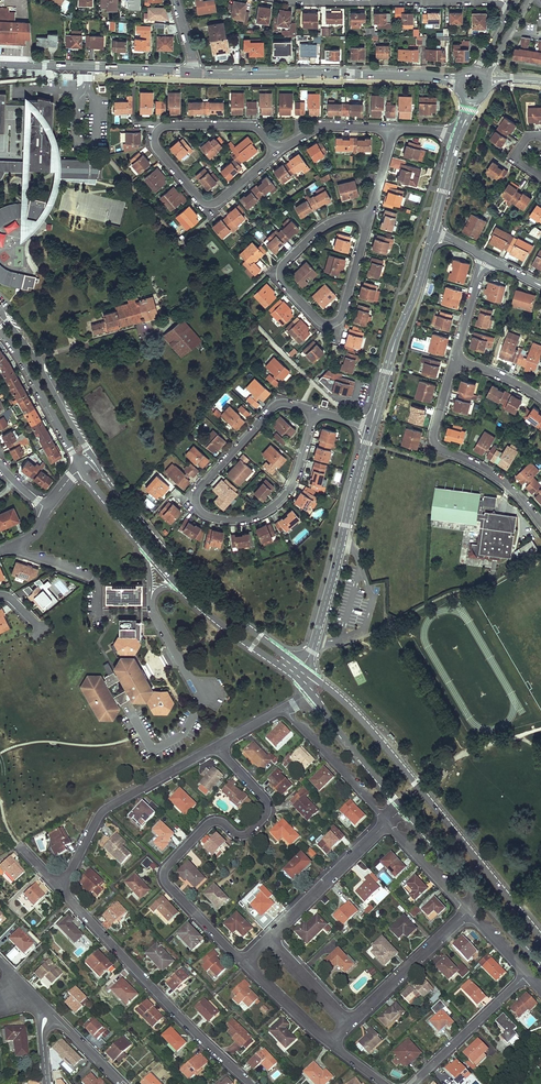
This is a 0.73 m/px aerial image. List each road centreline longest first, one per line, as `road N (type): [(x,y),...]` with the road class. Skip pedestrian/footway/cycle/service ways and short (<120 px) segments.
road 1 (residential): [(246,965),(164,876),(208,825),(224,823),(242,836),(266,816),(266,800),(218,744)]
road 2 (tertiary): [(540,938),(386,747),(313,677)]
road 3 (residential): [(314,411),(273,407),(201,487),(197,507),(220,520),(259,516),(288,492),(305,446)]
road 4 (tertiary): [(79,467),(178,586),(295,678)]
road 5 (tertiary): [(301,669),(197,586),(93,458)]
road 6 (residential): [(277,152),(211,204),(154,139),(169,125),(259,130)]
road 7 (residential): [(253,1083),(61,890)]
road 8 (tertiary): [(301,669),(371,427)]
road 9 (secondary): [(193,73),(435,78)]
road 10 (residential): [(218,744),(102,811),(61,890)]
road 11 (residential): [(454,360),(434,442),(503,481),(540,523)]
road 12 (residential): [(369,219),(333,222),(281,271),(282,283),(318,320),(333,324),(345,308)]
road 13 (tertiary): [(371,427),(433,231)]
road 14 (secondary): [(0,65),(193,73)]
road 15 (tertiary): [(93,458),(0,313)]
road 16 (residential): [(387,823),(267,941)]
road 17 (residential): [(468,911),(349,1024)]
road 18 (tertiary): [(0,328),(79,467)]
road 19 (residential): [(527,973),(411,1083)]
road 20 (residential): [(387,823),(286,707)]
road 21 (tertiary): [(309,693),(404,808)]
road 22 (track): [(465,754),(389,627)]
road 23 (residential): [(395,129),(326,126),(277,152)]

